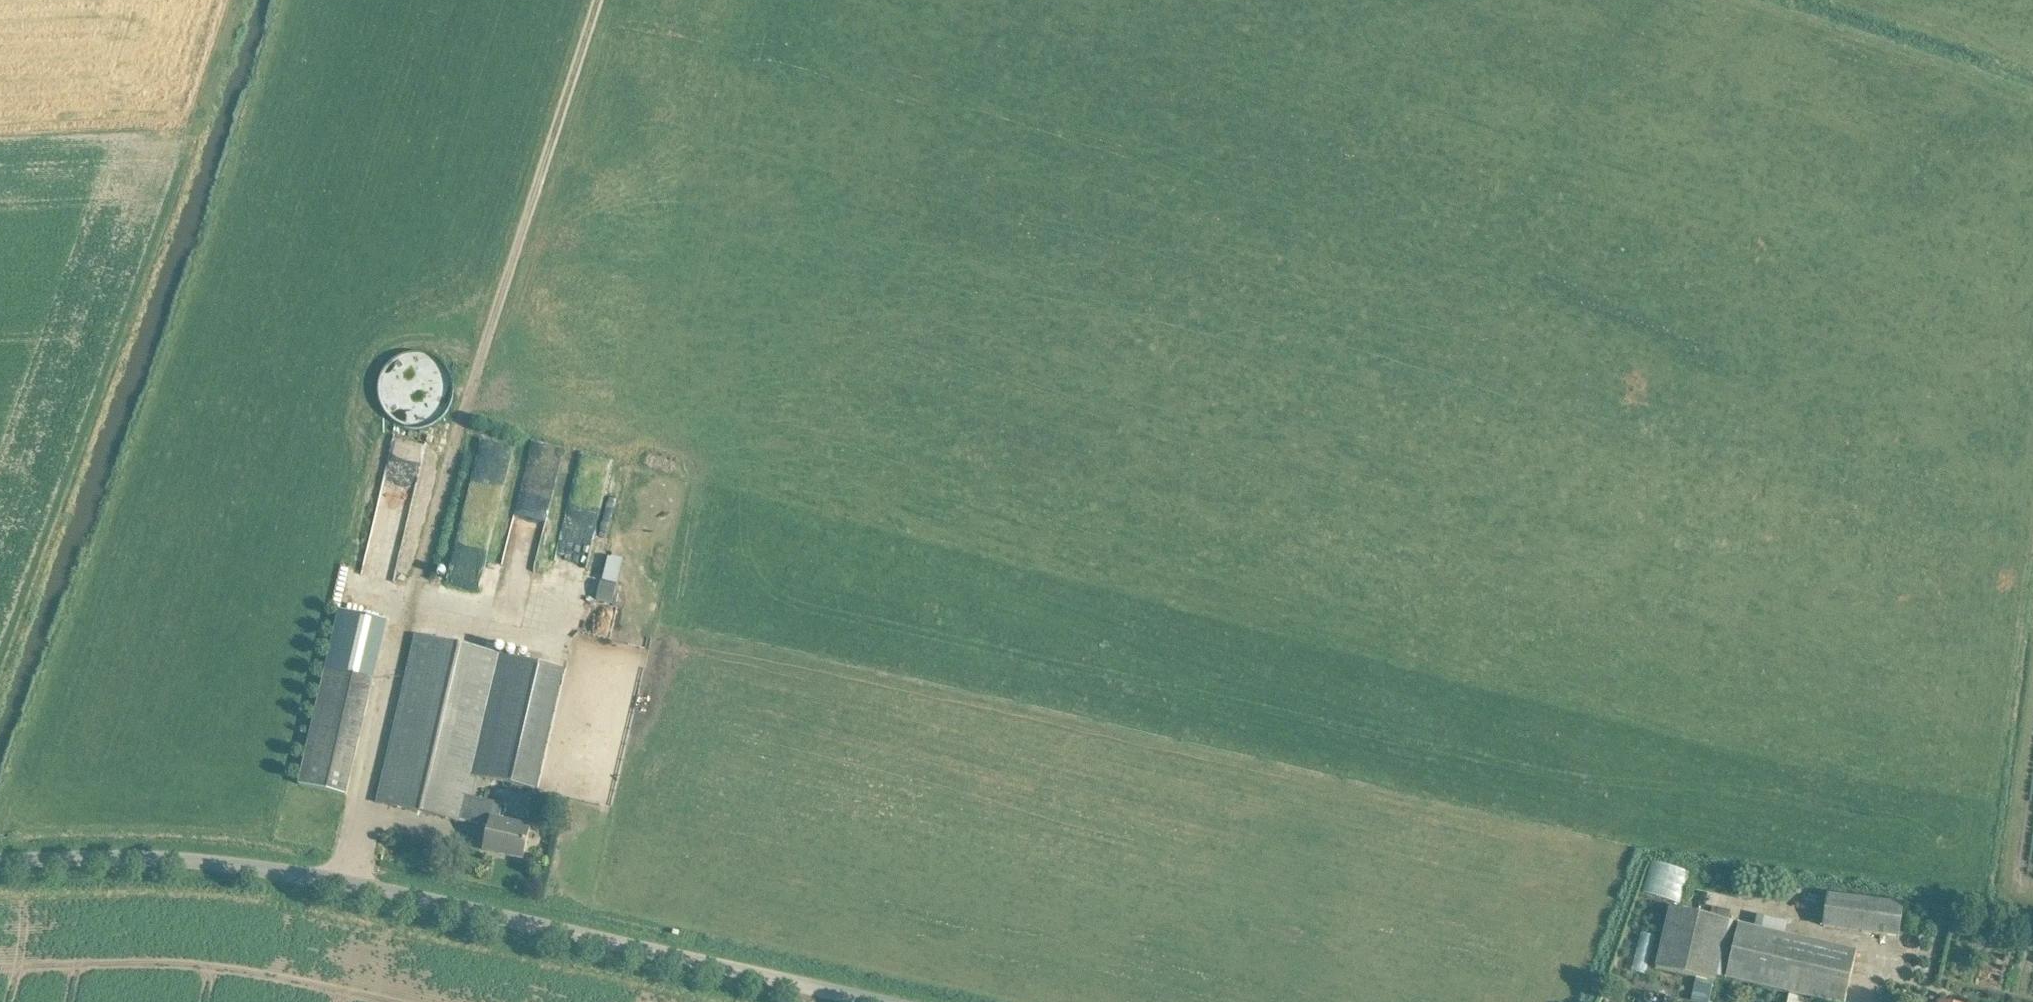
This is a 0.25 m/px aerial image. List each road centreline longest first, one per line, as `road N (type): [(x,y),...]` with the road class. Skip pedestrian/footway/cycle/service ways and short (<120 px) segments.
road 1 (unclassified): [(0,864),(194,860),(347,883),(875,1001)]
road 2 (track): [(1612,840),(1622,827),(1939,879),(1974,871),(2032,496)]
road 3 (track): [(599,0),(464,411),(395,667)]
road 4 (track): [(2032,58),(1859,0)]

